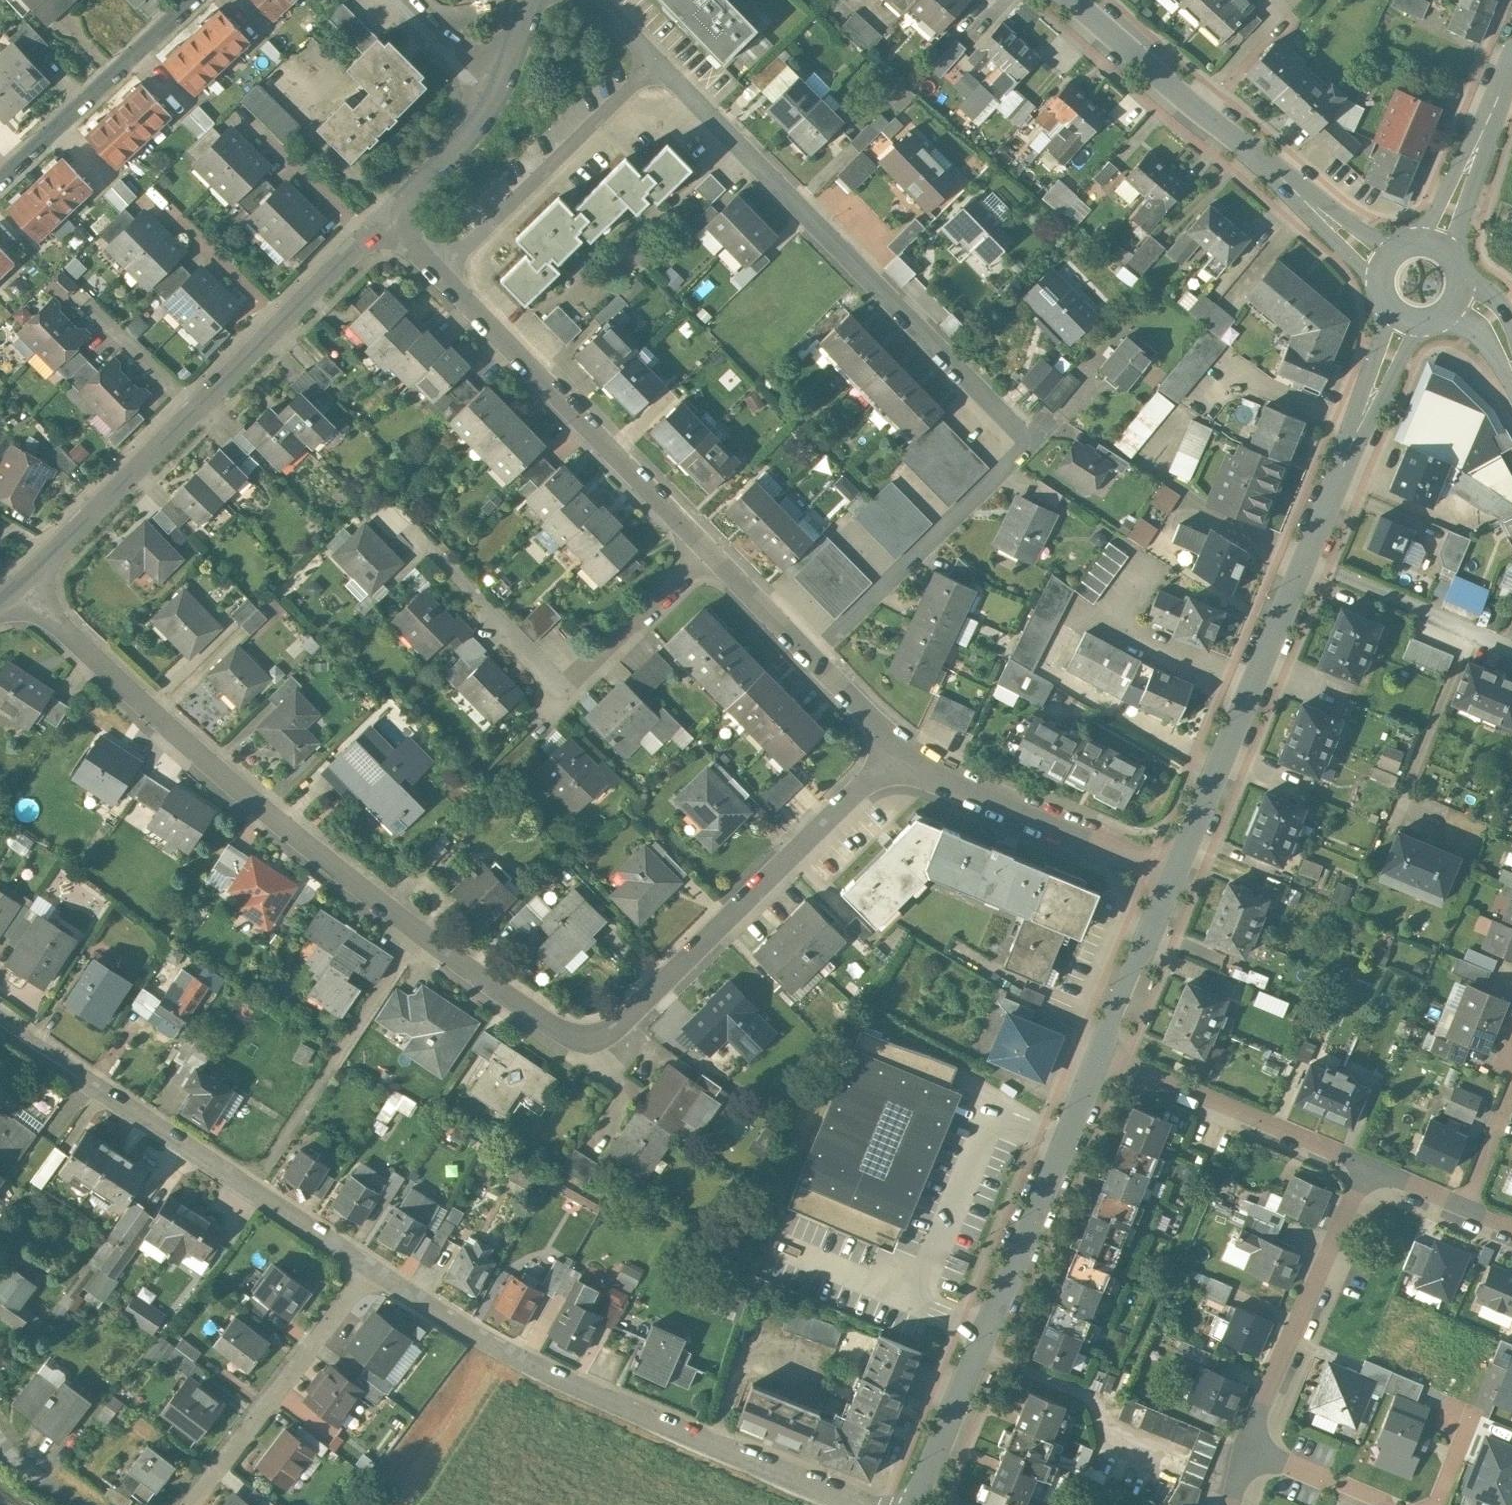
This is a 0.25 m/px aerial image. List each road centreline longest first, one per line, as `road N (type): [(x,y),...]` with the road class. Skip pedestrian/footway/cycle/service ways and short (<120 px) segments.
road 1 (residential): [(907,750),(591,1043),(415,933),(13,591)]
road 2 (residential): [(653,69),(1025,452),(817,655)]
road 3 (residential): [(857,1504),(496,1348),(375,1270)]
road 4 (residential): [(382,226),(13,591)]
road 5 (tertiary): [(913,1504),(1100,1058)]
road 6 (residential): [(375,1270),(0,1017)]
road 7 (residential): [(712,557),(568,694),(436,555)]
road 8 (residential): [(440,281),(712,557)]
road 9 (tertiary): [(1172,881),(1306,562)]
road 10 (residential): [(1245,1450),(1371,1173)]
road 11 (residential): [(375,1270),(184,1504)]
road 12 (residential): [(653,69),(440,281)]
road 13 (residential): [(907,750),(1172,881)]
road 14 (residential): [(1100,1058),(1371,1173)]
road 15 (tertiary): [(1306,562),(1404,316)]
road 16 (residential): [(0,180),(191,0)]
road 17 (residential): [(1387,260),(1198,103)]
road 18 (residential): [(1306,562),(1511,645)]
road 19 (tertiary): [(1100,1058),(1172,881)]
road 20 (tertiary): [(1437,245),(1511,75)]
road 21 (residential): [(498,85),(457,150),(382,226)]
road 22 (residential): [(1198,103),(1084,0)]
road 23 (residential): [(1371,1173),(1511,1233)]
road 24 (residential): [(712,557),(817,655)]
road 25 (residential): [(1198,103),(1291,0)]
road 26 (residential): [(1245,1450),(1371,1504)]
road 27 (residential): [(817,655),(907,750)]
road 28 (residential): [(498,85),(404,0)]

